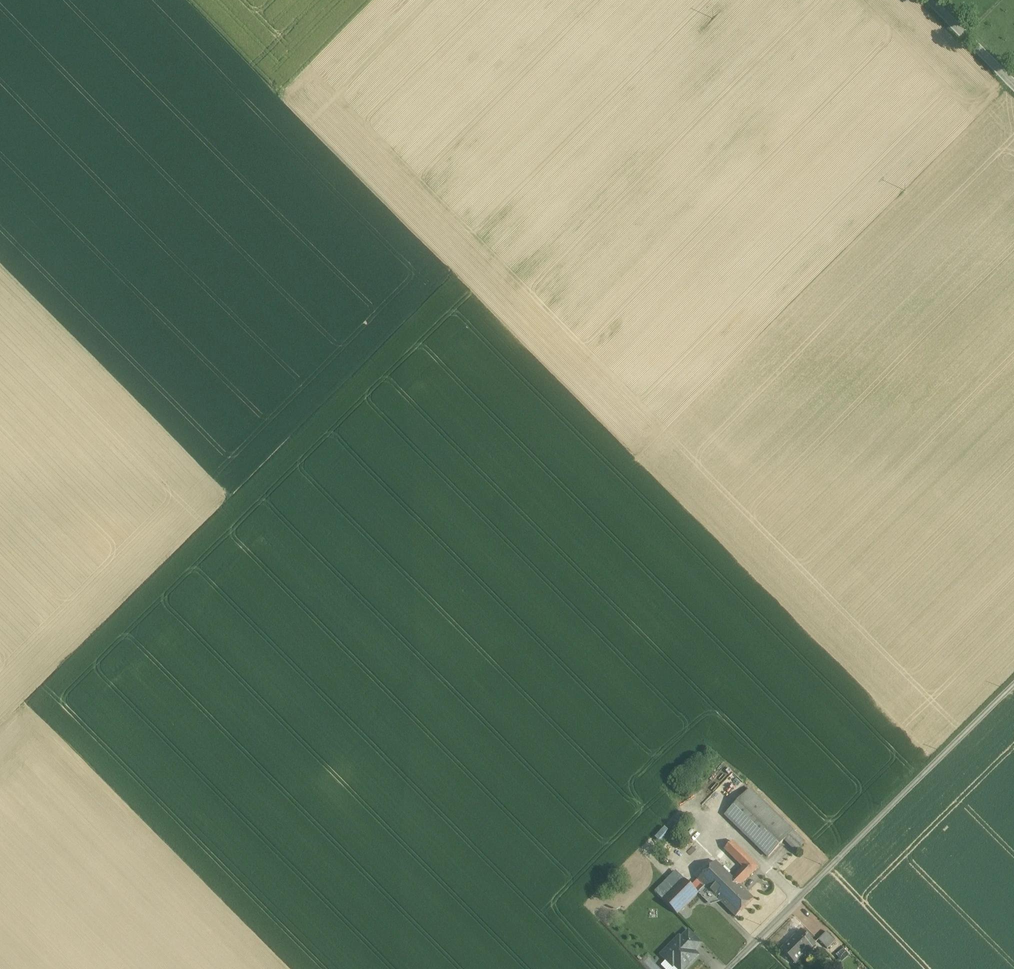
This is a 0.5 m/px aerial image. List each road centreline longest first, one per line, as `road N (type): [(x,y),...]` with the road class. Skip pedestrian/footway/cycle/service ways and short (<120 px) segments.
road 1 (track): [(724,968),(1013,684)]
road 2 (track): [(796,898),(737,837),(690,805),(709,787)]

